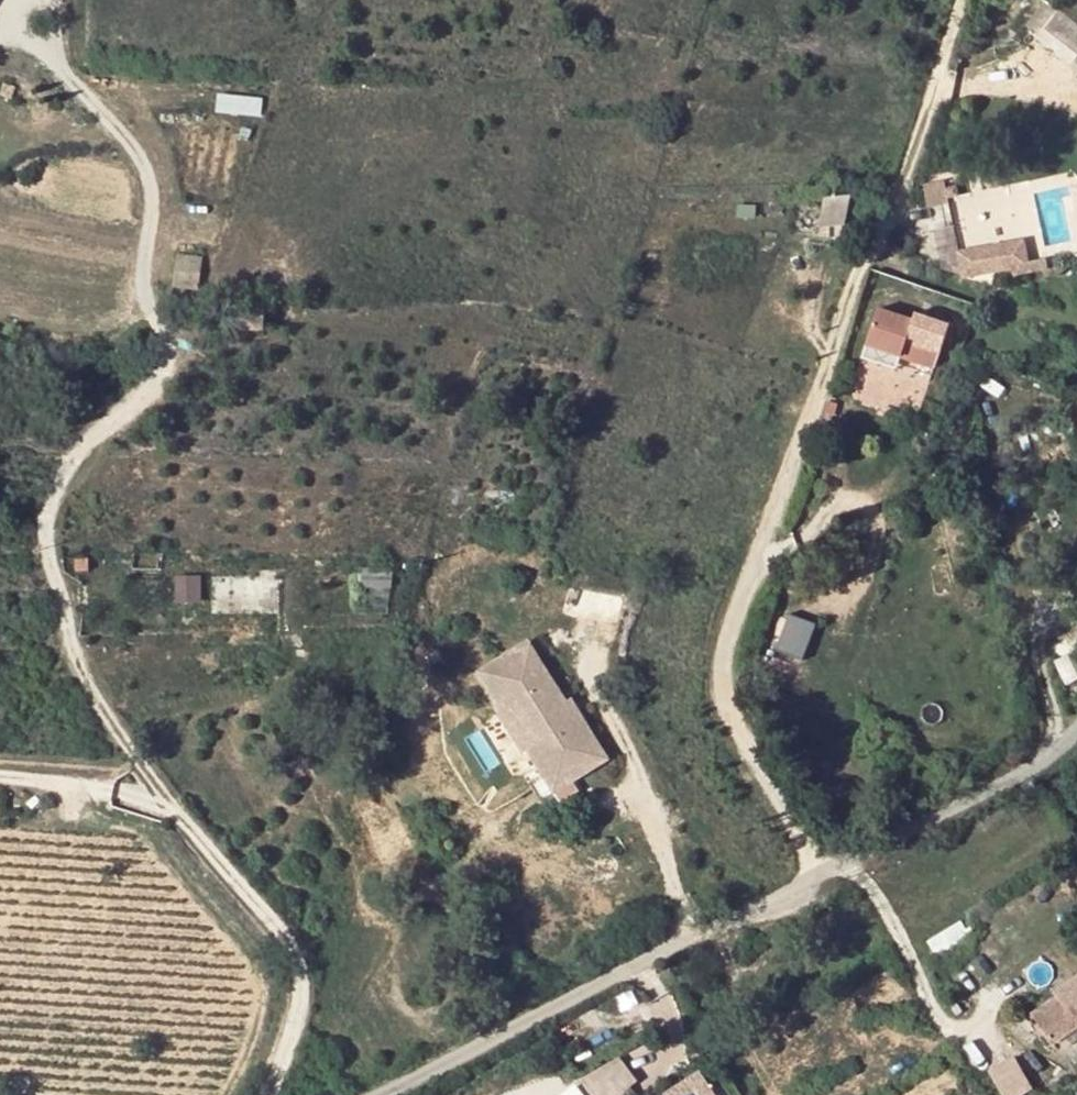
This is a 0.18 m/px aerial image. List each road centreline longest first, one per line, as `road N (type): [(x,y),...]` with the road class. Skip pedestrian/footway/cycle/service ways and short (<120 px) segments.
road 1 (track): [(165,799),(71,651),(66,599),(40,543),(58,486),(90,442),(154,393),(167,364),(167,341),(144,281),(150,191),(117,123),(39,49)]
road 2 (unclassified): [(391,1094),(1042,759),(1076,729)]

